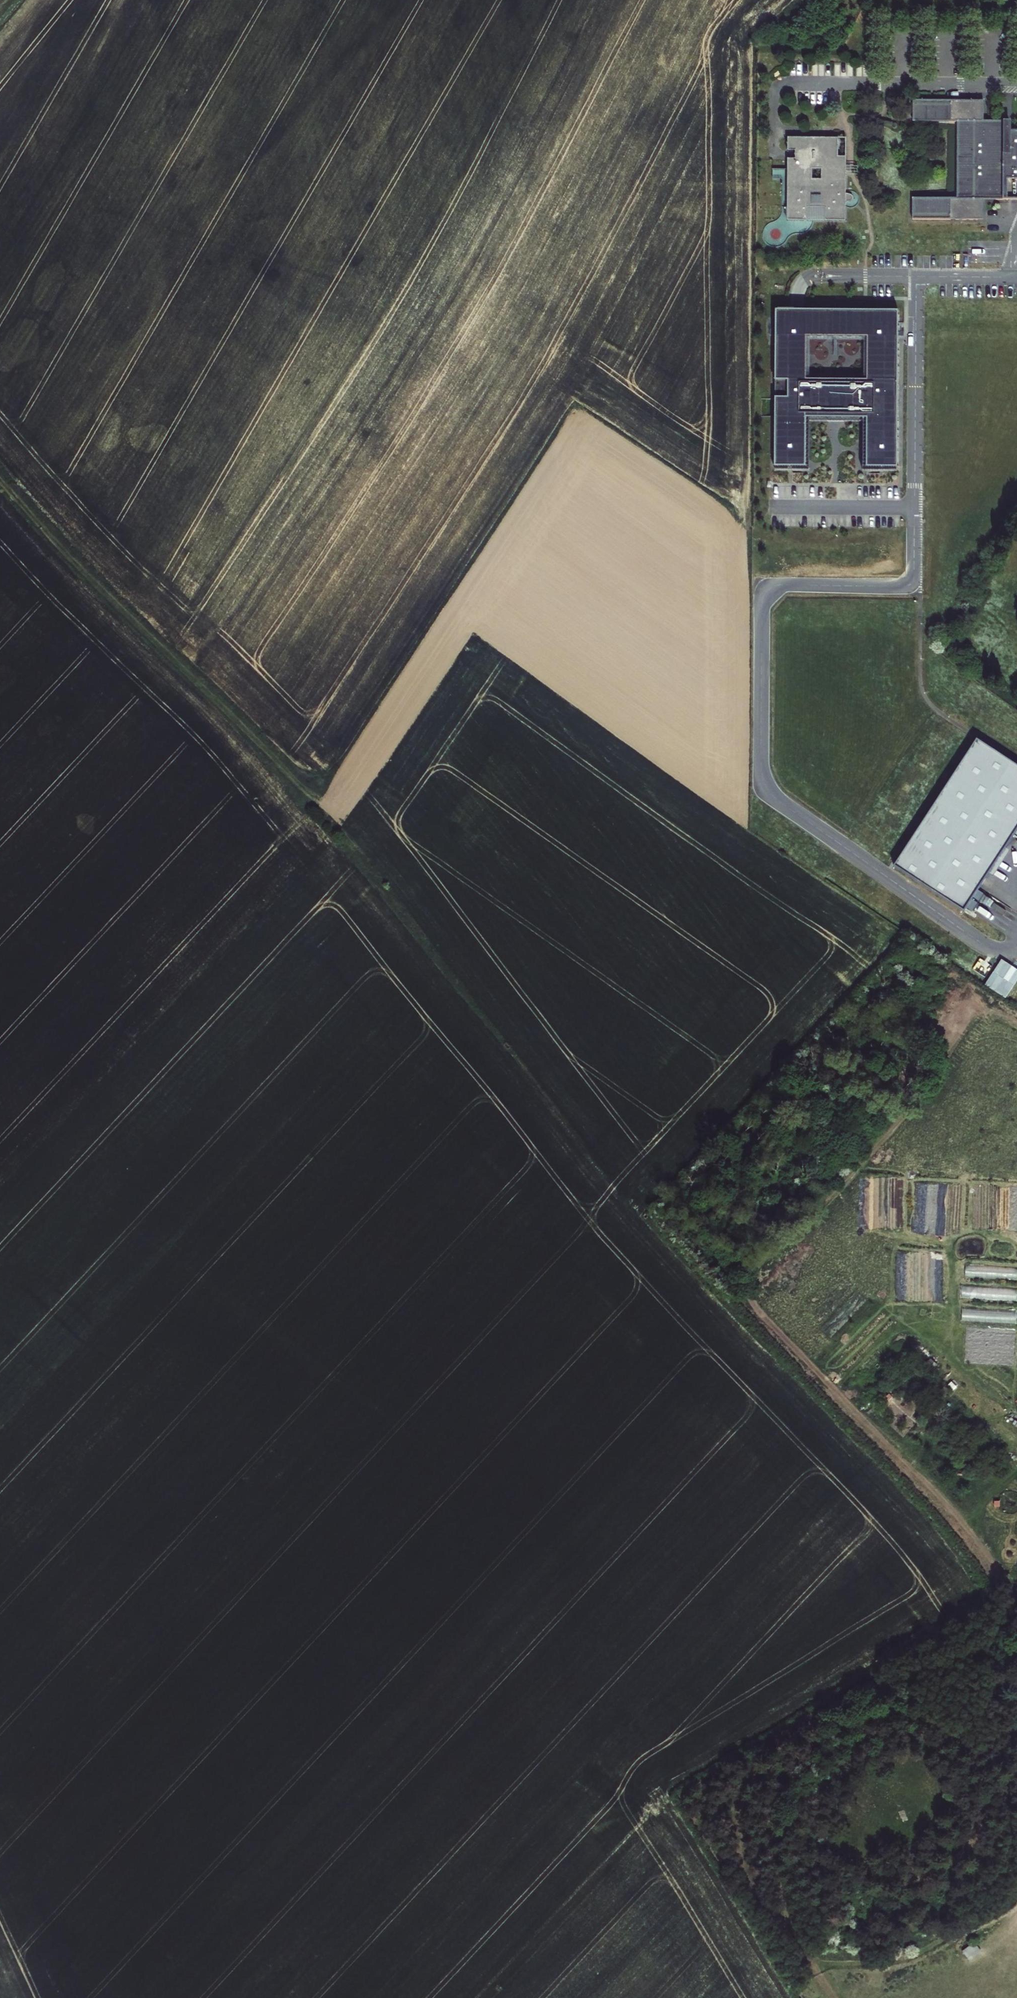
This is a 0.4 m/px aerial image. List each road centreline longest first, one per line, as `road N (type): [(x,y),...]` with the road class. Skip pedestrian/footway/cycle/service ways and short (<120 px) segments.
road 1 (track): [(307,792),(0,482)]

